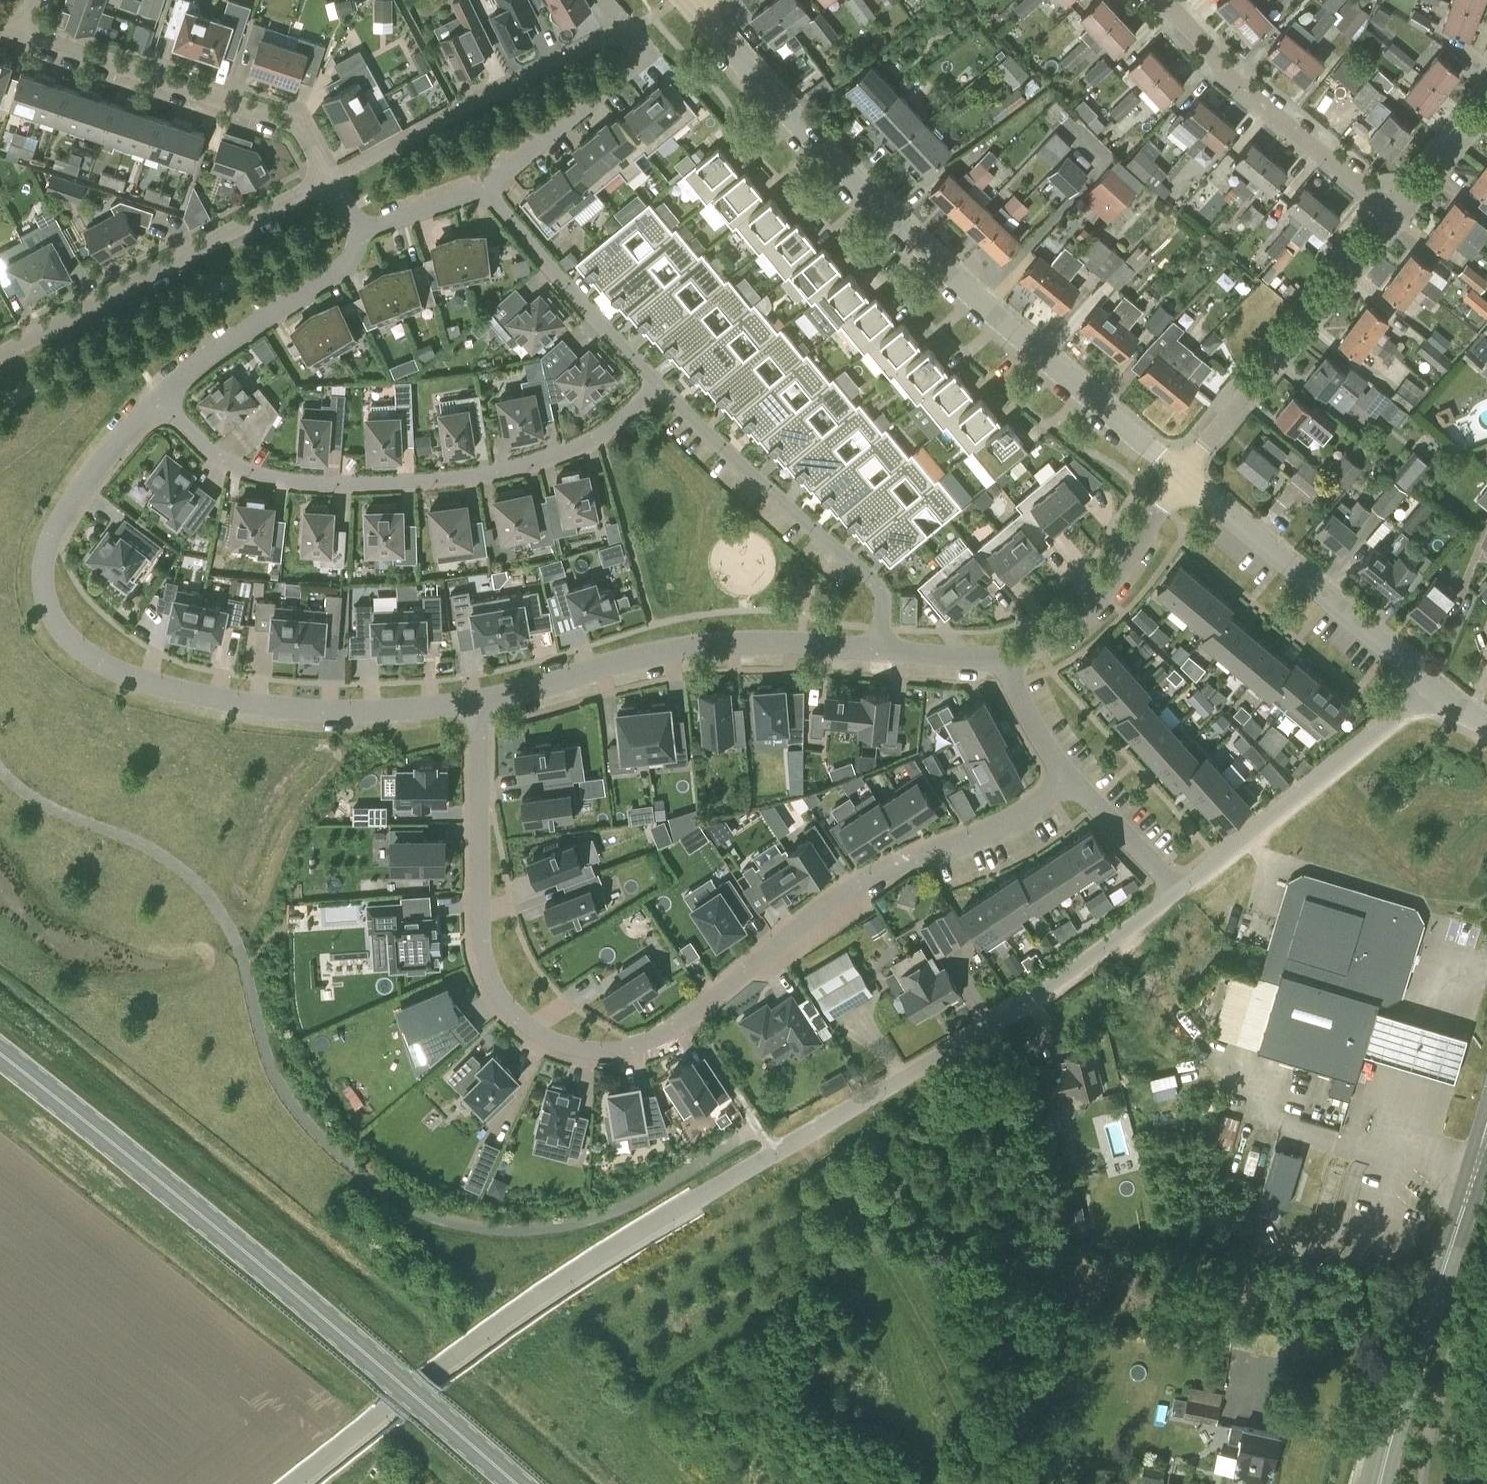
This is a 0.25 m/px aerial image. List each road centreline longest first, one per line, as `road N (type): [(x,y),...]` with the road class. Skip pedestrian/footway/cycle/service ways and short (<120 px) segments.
road 1 (residential): [(1067,780),(993,830),(848,892),(676,1029),(632,1049),(587,1050),(528,1028),(497,994),(485,963),(481,702)]
road 2 (residential): [(481,702),(276,708),(131,677),(74,644),(46,596),(53,536),(88,479),(160,400)]
road 3 (tertiary): [(1182,477),(804,131),(696,9)]
road 4 (primary): [(0,1054),(516,1483)]
road 5 (residential): [(696,1199),(1034,997),(1178,890)]
road 6 (residential): [(661,388),(600,436),(551,460),(407,482),(341,483),(244,469),(210,453),(160,400)]
road 7 (unclassified): [(296,1483),(495,1329),(696,1199)]
road 8 (residential): [(878,650),(795,641),(686,646),(481,702)]
road 9 (residential): [(0,355),(328,180)]
road 10 (tertiary): [(1379,1483),(1486,1134)]
road 11 (residential): [(878,650),(877,584),(661,388)]
road 12 (residential): [(328,180),(299,125),(21,33)]
road 13 (residential): [(1182,477),(1400,221)]
road 14 (residential): [(328,180),(625,31)]
road 15 (residential): [(1400,221),(1228,75),(1159,0)]
road 16 (tertiary): [(1431,686),(1182,477)]
road 17 (residential): [(1178,890),(1431,686)]
road 18 (residential): [(661,388),(486,190)]
road 19 (residential): [(160,400),(338,272),(358,235)]
road 20 (residential): [(1182,477),(1096,602),(1070,628),(1005,656)]
road 21 (residential): [(486,190),(646,57),(625,31)]
road 22 (residential): [(1067,780),(1178,890)]
road 23 (residential): [(1400,221),(1486,109)]
road 24 (residential): [(1005,656),(1026,714),(1067,780)]
road 25 (residential): [(358,235),(486,190)]
road 26 (residential): [(1005,656),(878,650)]

